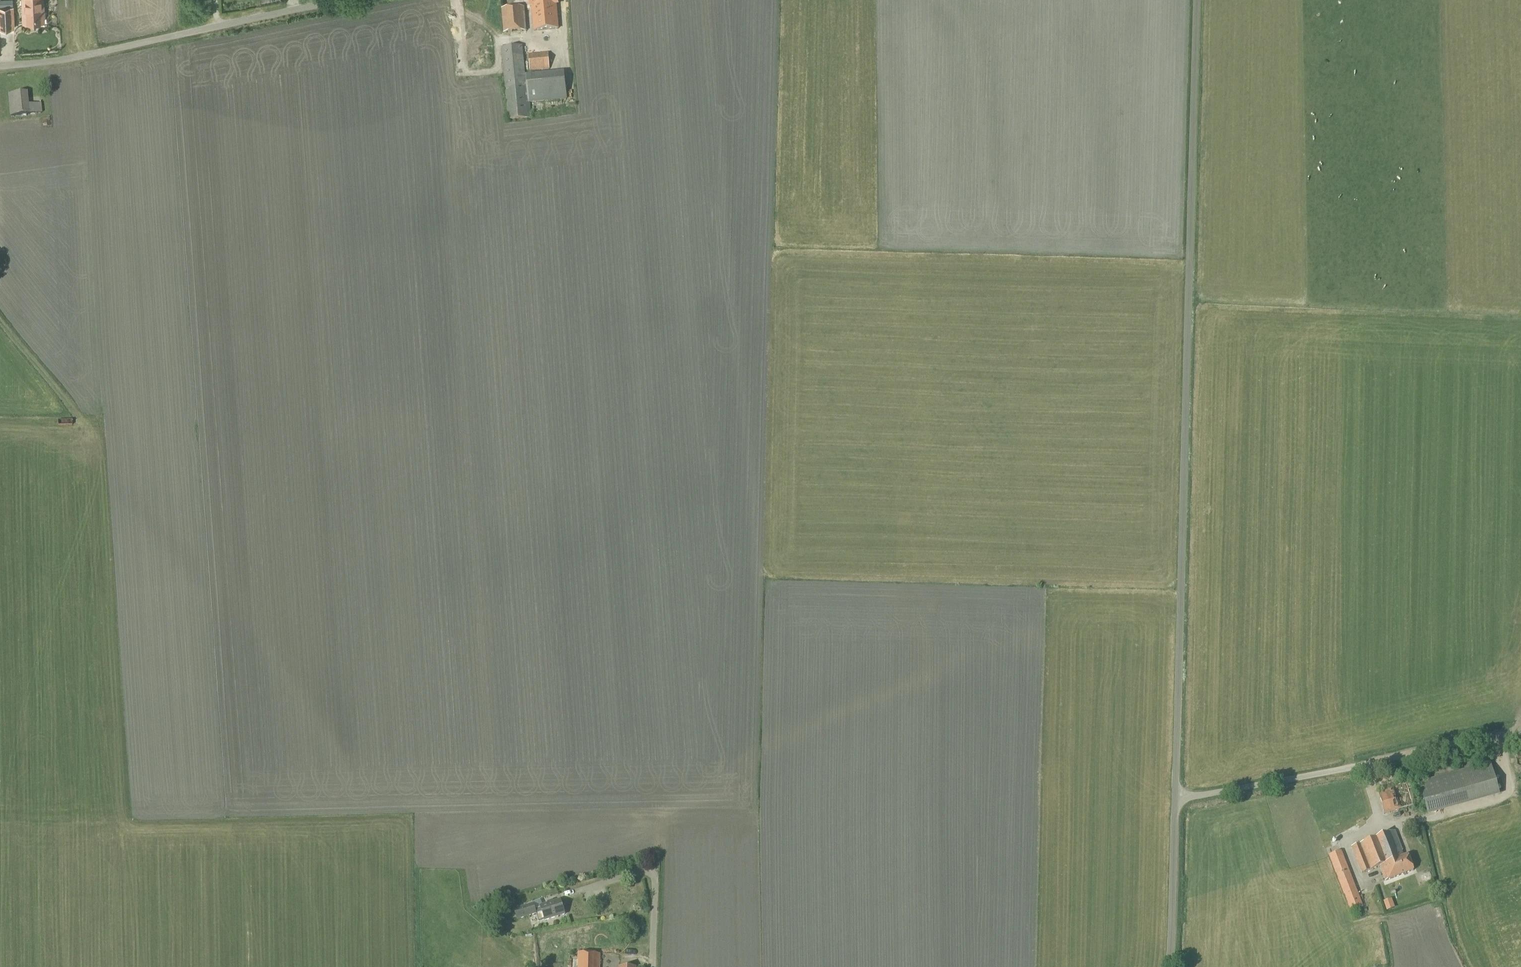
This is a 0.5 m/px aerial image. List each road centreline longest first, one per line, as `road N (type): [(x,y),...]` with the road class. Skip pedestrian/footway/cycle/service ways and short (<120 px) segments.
road 1 (unclassified): [(1175,803),(1196,0)]
road 2 (unclassified): [(0,67),(59,61),(342,0)]
road 3 (unclassified): [(1399,756),(1175,803)]
road 4 (unclassified): [(1168,966),(1175,803)]
road 5 (track): [(1520,733),(1399,756)]

